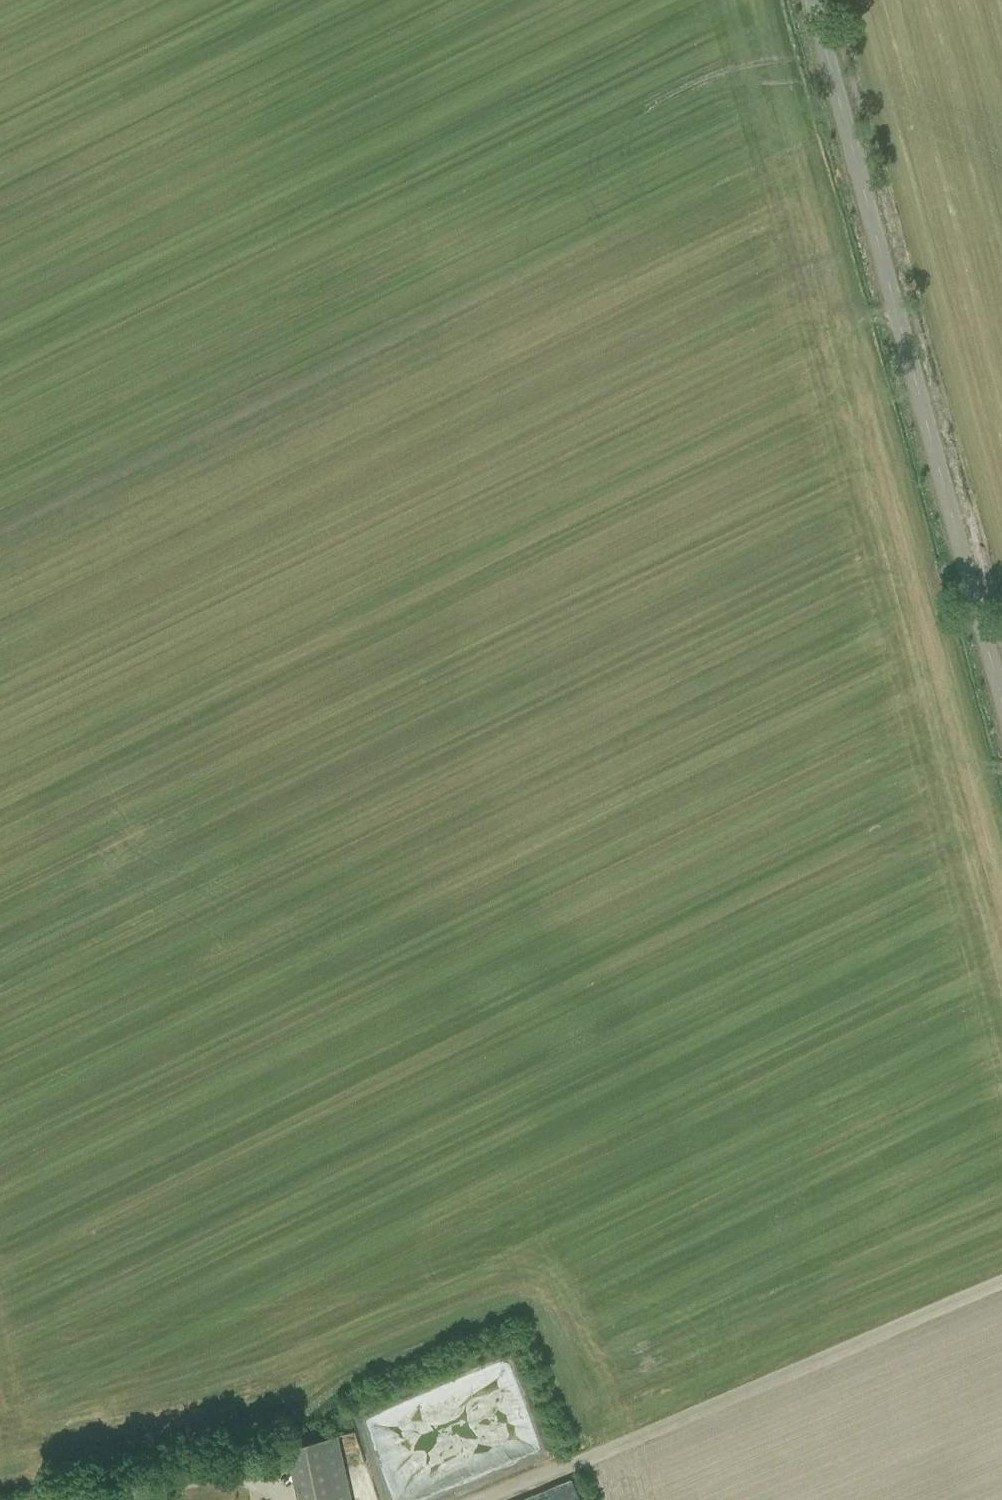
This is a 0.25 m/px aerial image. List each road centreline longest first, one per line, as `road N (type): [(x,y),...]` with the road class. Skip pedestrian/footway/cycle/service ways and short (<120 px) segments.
road 1 (unclassified): [(1001,704),(811,0)]
road 2 (track): [(1001,1281),(490,1499)]
road 3 (track): [(268,1499),(262,1478),(227,1475),(93,1499)]

